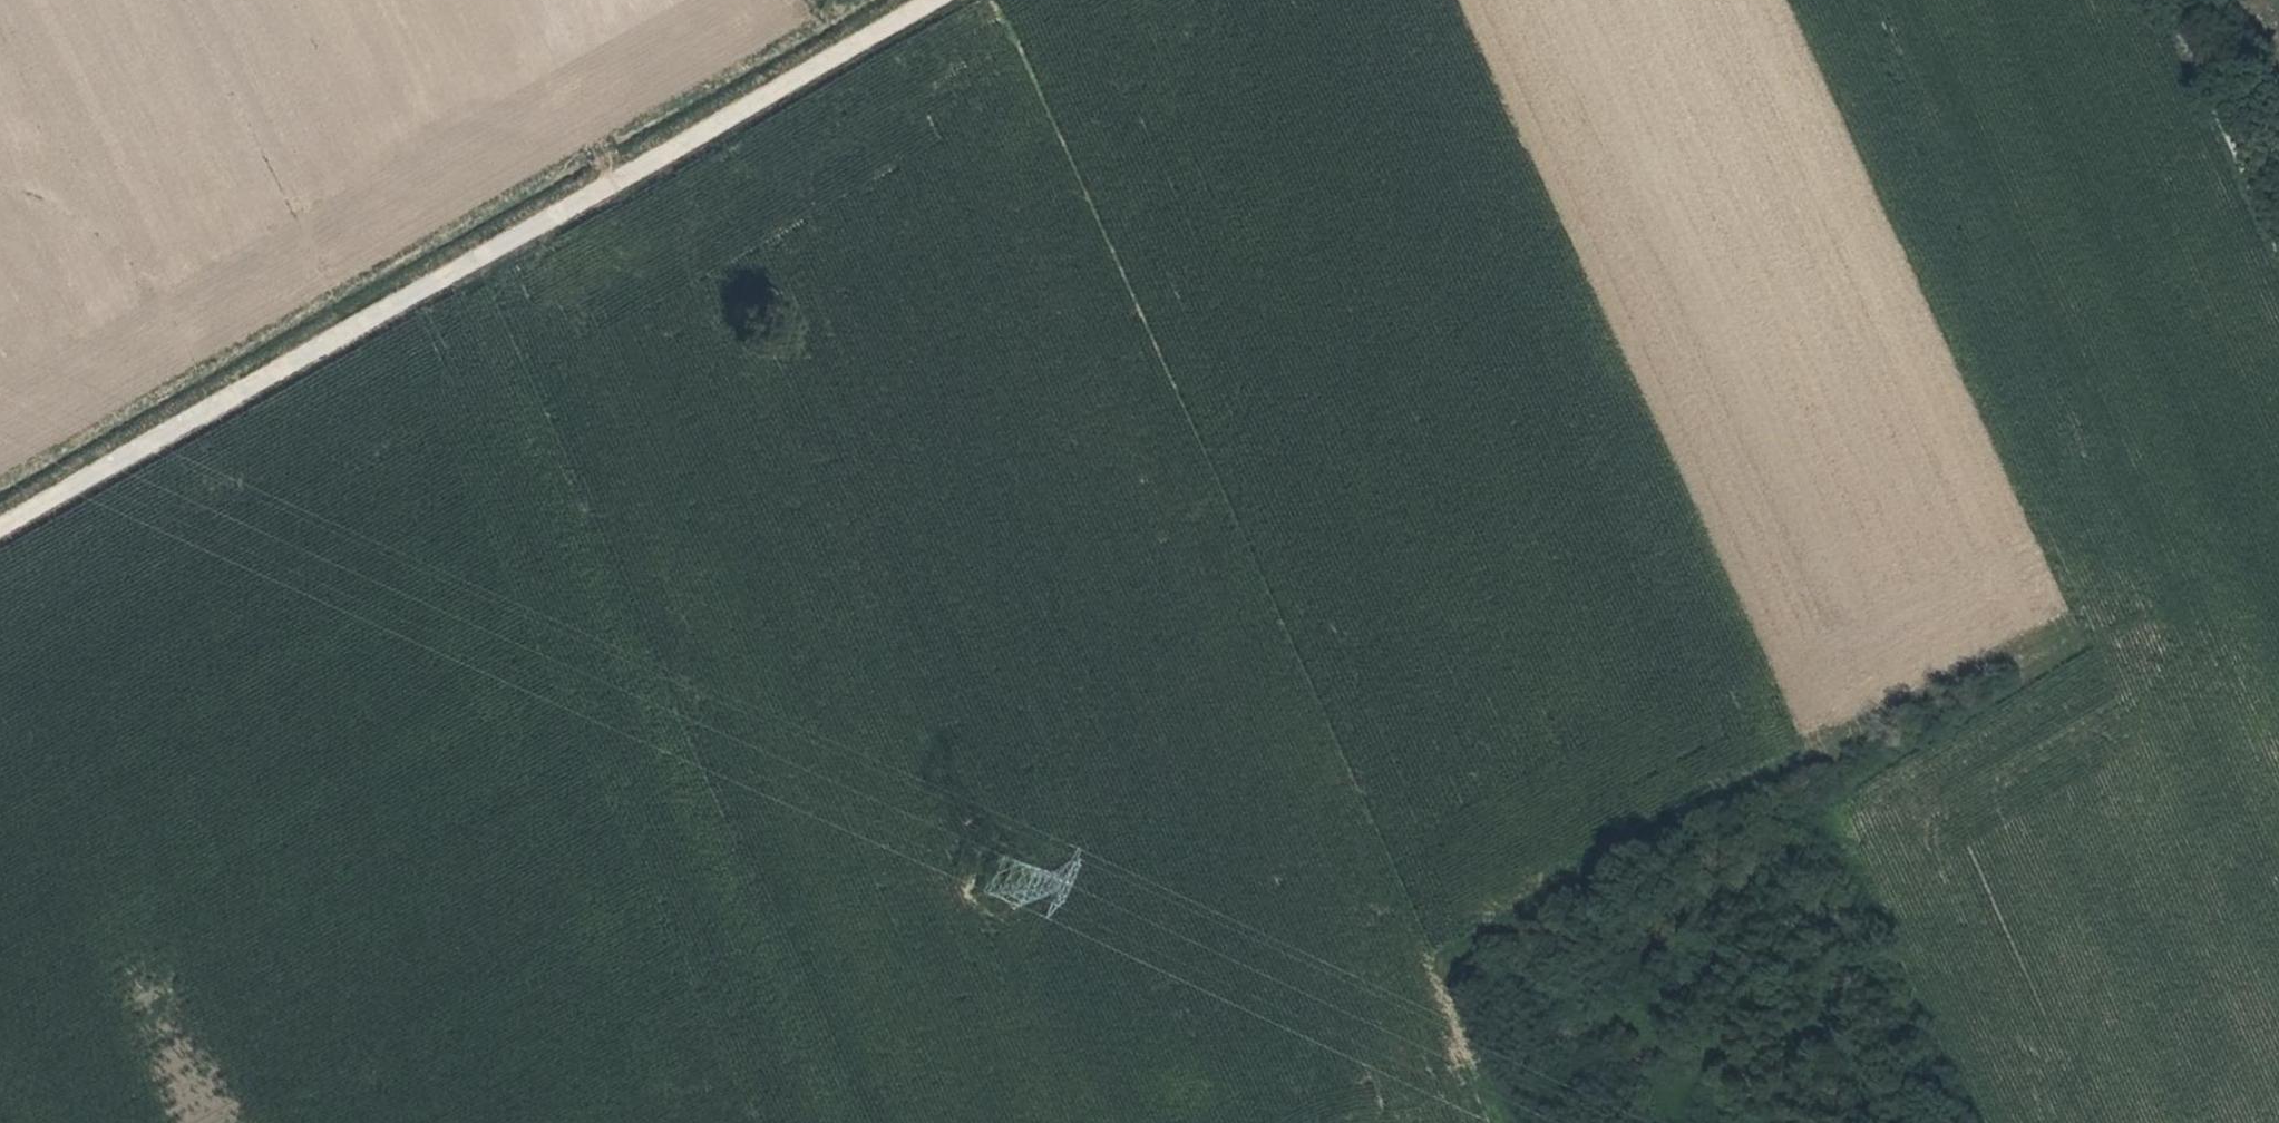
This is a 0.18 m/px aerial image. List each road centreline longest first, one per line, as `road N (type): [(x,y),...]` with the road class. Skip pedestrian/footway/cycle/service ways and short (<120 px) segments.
road 1 (track): [(0,534),(945,0)]
road 2 (track): [(2278,244),(2169,0)]

